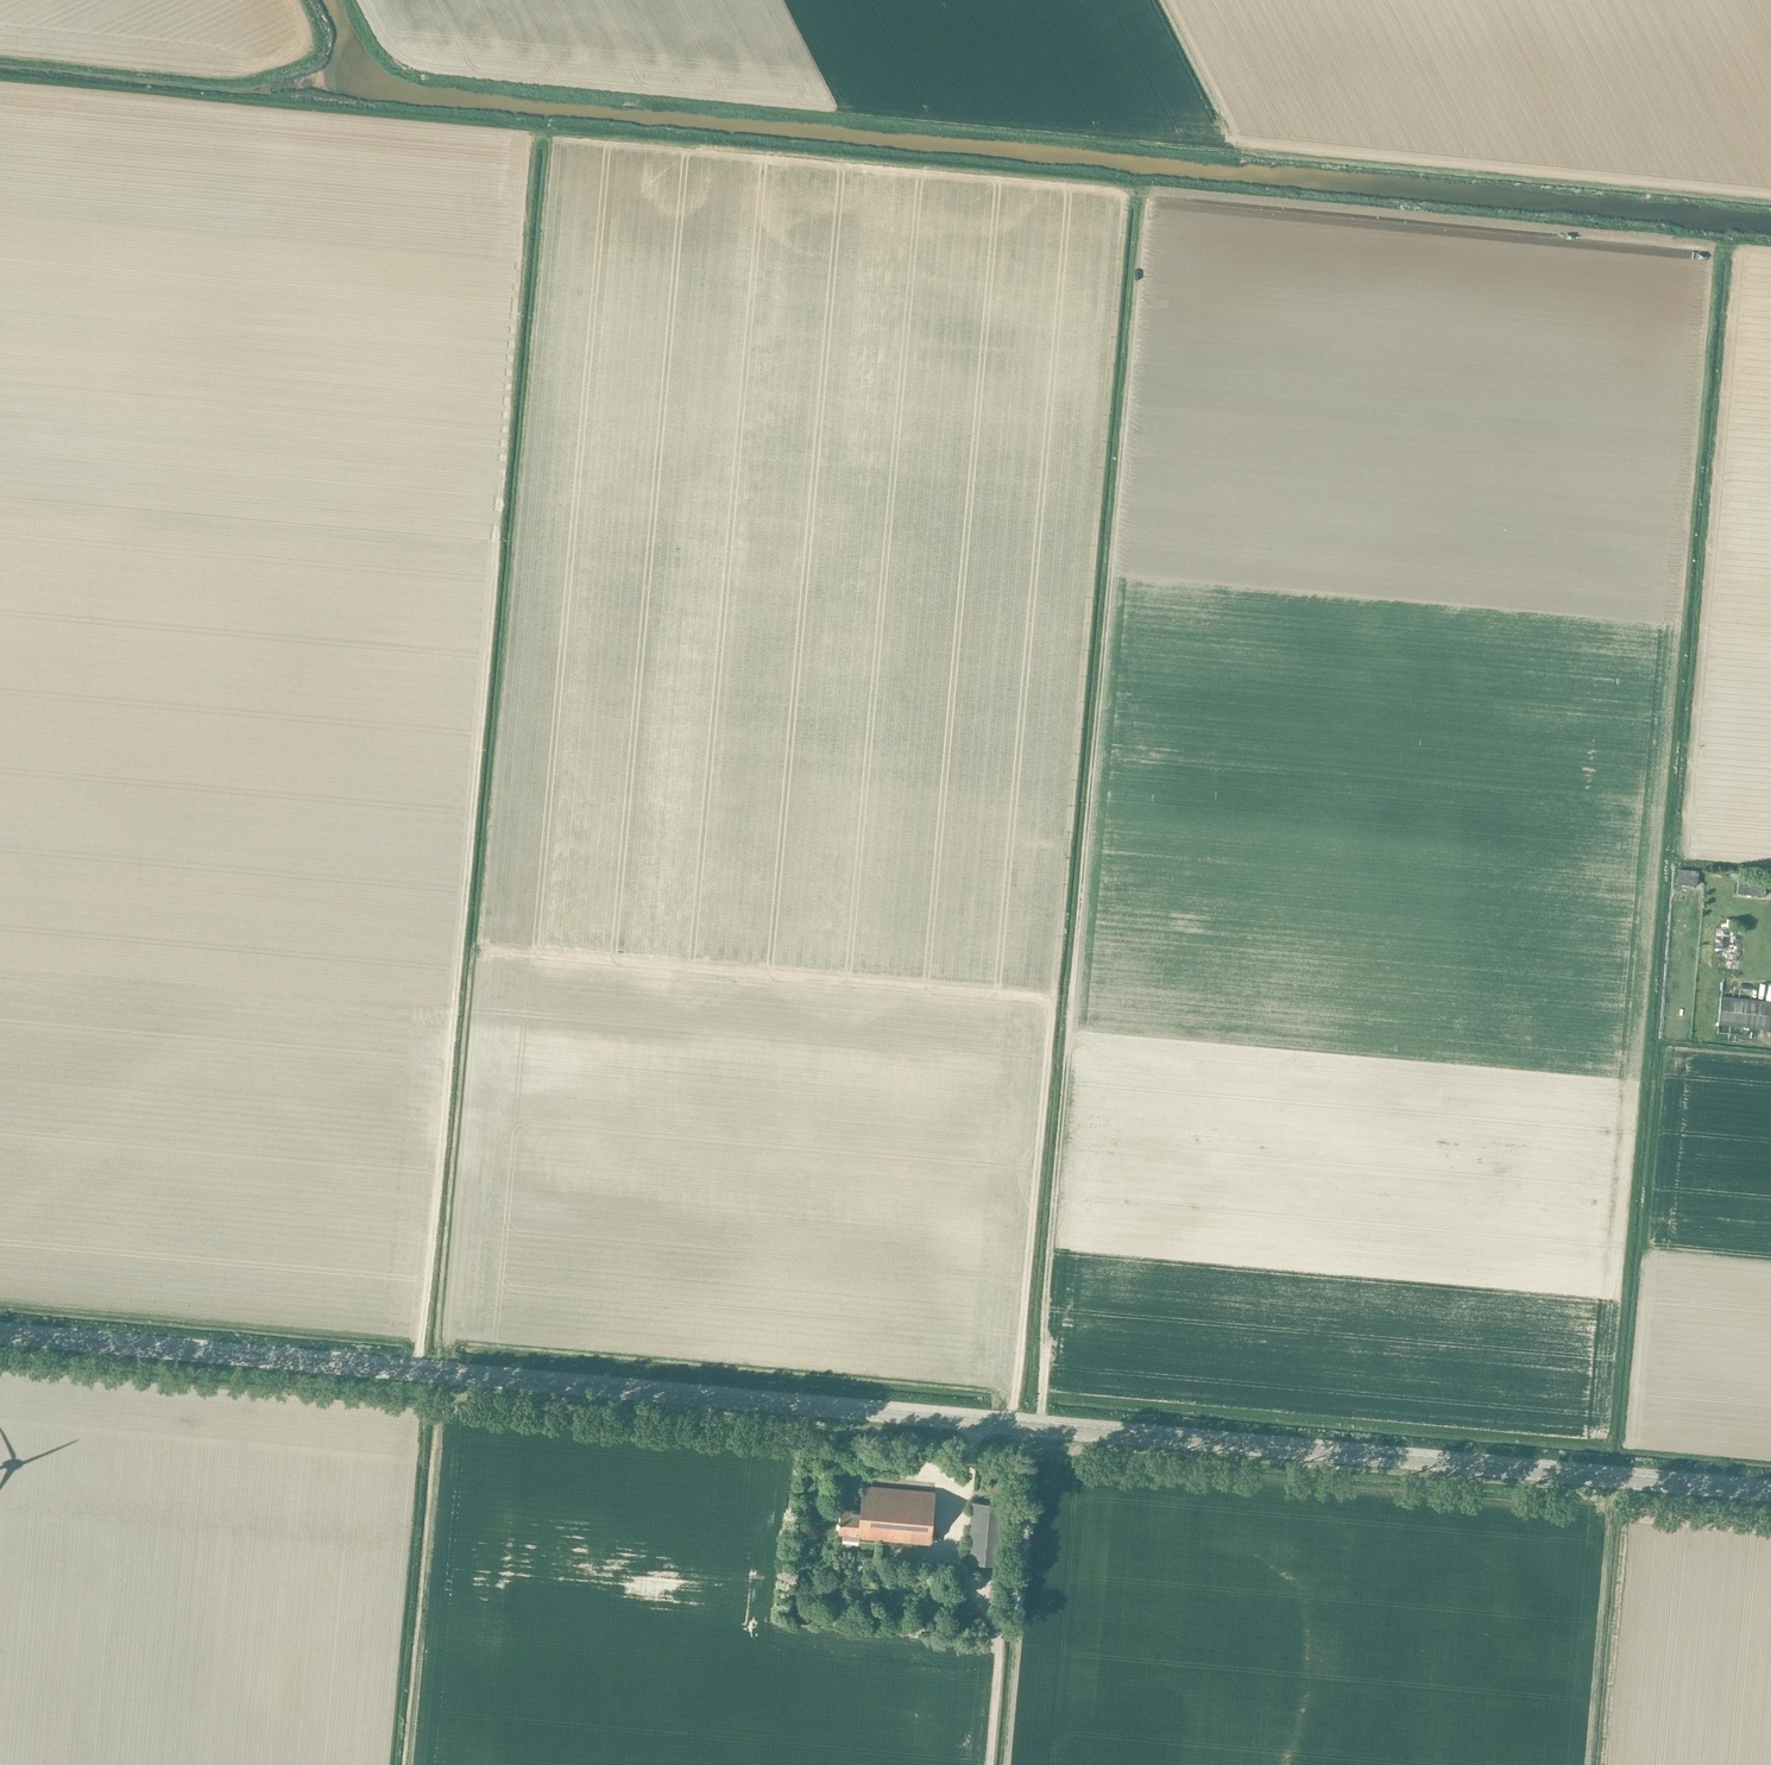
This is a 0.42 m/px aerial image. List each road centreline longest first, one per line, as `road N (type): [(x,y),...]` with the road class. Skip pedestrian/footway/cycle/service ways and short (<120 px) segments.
road 1 (tertiary): [(1770,1492),(0,1333)]
road 2 (track): [(1579,1764),(1605,1477)]

